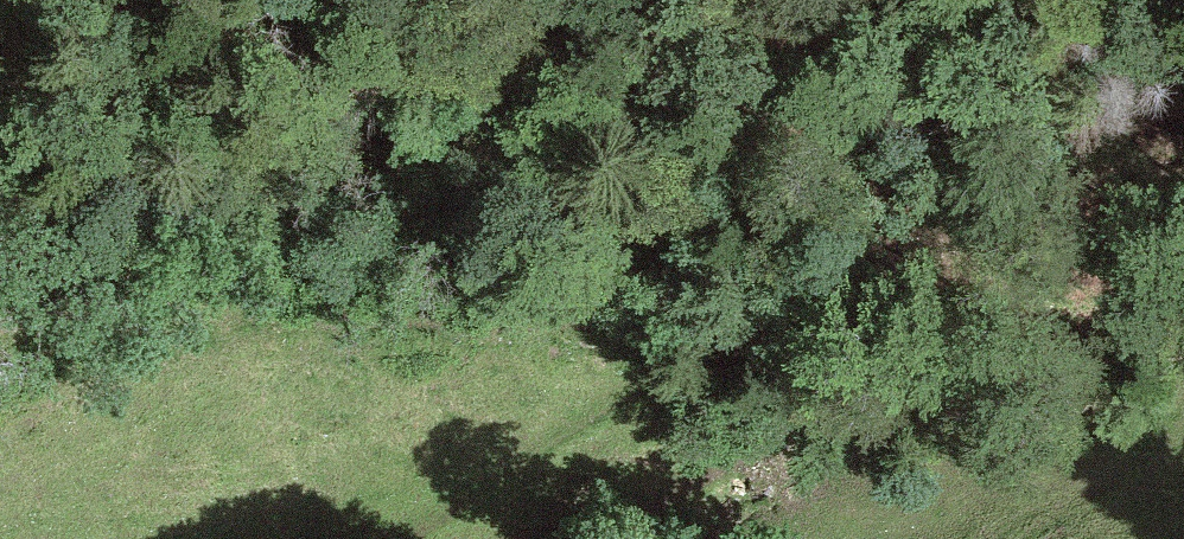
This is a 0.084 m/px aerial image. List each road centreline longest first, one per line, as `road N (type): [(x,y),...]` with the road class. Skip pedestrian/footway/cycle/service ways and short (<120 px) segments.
road 1 (track): [(411,538),(514,459),(787,302),(1183,124)]
road 2 (track): [(0,330),(787,302)]
road 3 (track): [(499,538),(726,462),(854,491),(963,489),(1097,455),(1183,404)]

